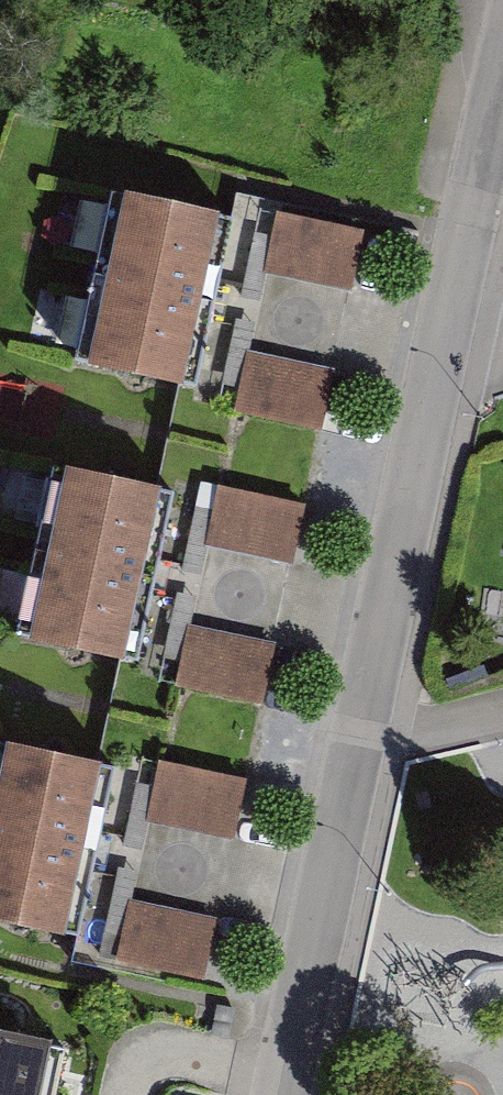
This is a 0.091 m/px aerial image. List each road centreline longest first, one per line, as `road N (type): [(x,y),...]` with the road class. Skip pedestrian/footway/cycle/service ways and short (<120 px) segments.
road 1 (residential): [(284,1094),(447,333)]
road 2 (residential): [(447,333),(502,85)]

